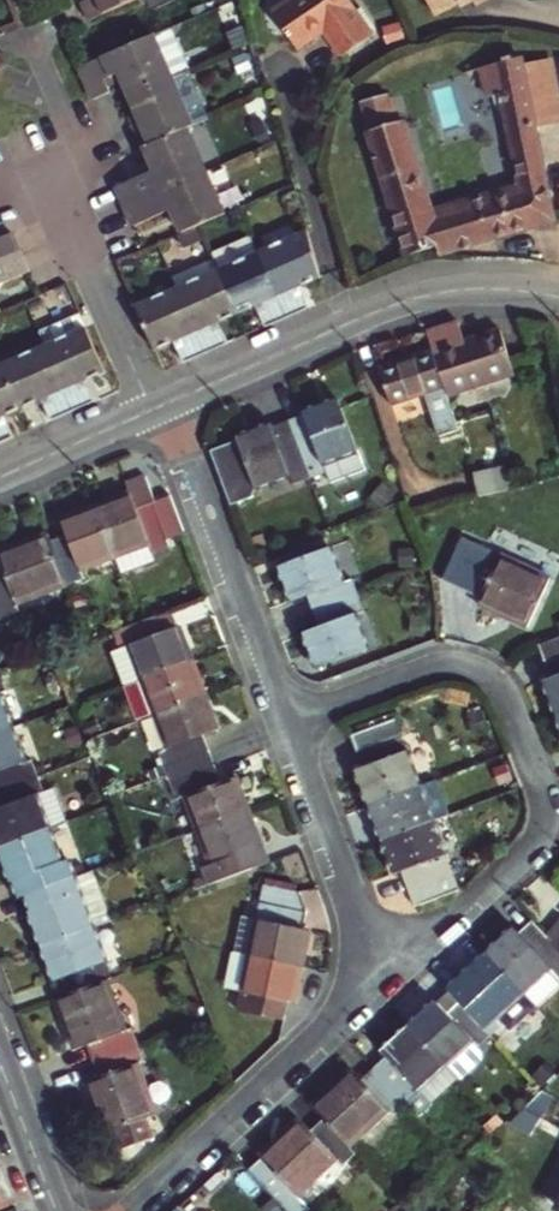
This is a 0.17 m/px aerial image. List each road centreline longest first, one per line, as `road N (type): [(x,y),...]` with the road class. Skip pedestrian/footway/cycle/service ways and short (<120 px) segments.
road 1 (residential): [(377,979),(530,847),(542,828),(540,779),(510,696),(495,677),(473,668),(428,671),(286,722)]
road 2 (residential): [(286,722),(157,407)]
road 3 (residential): [(128,1210),(377,979)]
road 4 (residential): [(377,979),(286,722)]
road 5 (residential): [(45,162),(157,407)]
road 6 (residential): [(347,325),(282,68)]
road 7 (residential): [(558,296),(428,295),(347,325)]
road 8 (residential): [(347,325),(157,407)]
road 9 (residential): [(157,407),(0,478)]
road 10 (tertiary): [(0,1066),(56,1210)]

